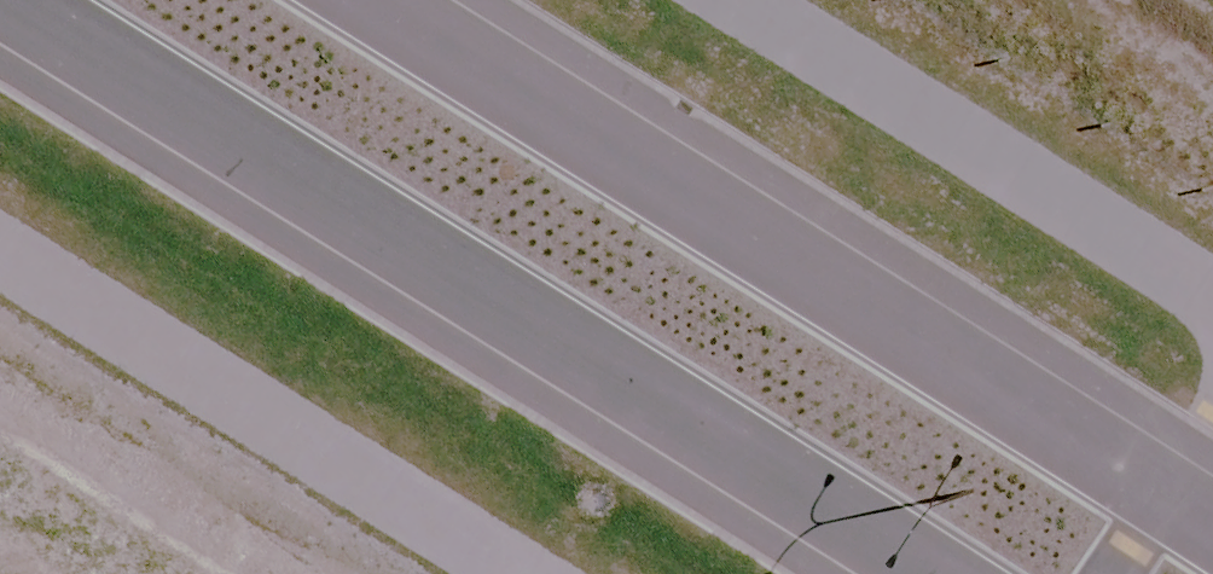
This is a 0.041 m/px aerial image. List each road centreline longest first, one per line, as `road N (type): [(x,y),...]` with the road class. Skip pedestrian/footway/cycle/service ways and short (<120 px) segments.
road 1 (secondary): [(896,573),(0,15)]
road 2 (secondary): [(393,0),(1212,519)]

